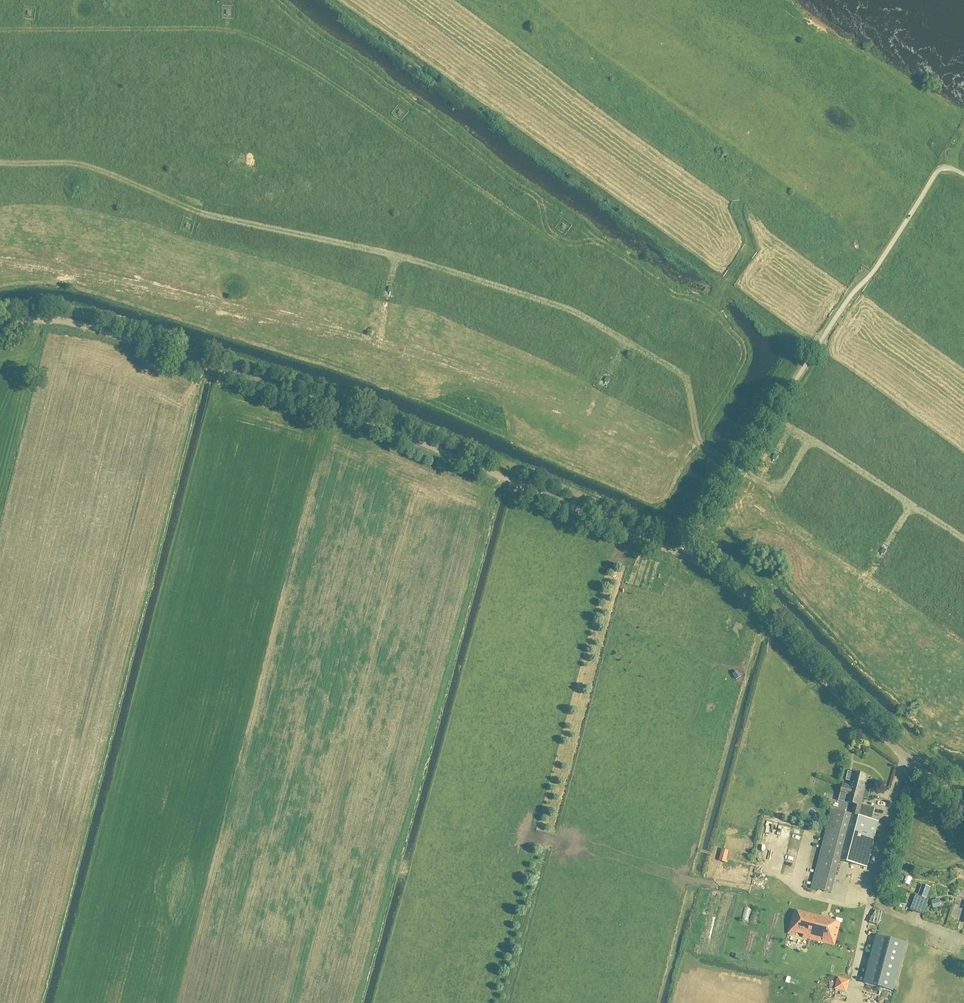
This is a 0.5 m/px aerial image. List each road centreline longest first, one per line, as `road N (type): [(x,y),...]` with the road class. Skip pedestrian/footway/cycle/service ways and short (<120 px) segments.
road 1 (unclassified): [(963,802),(868,724),(727,582),(664,545),(334,407),(157,348),(60,319),(0,326)]
road 2 (track): [(556,244),(310,68),(246,34),(0,28)]
road 3 (track): [(0,163),(89,165),(194,209),(190,219)]

